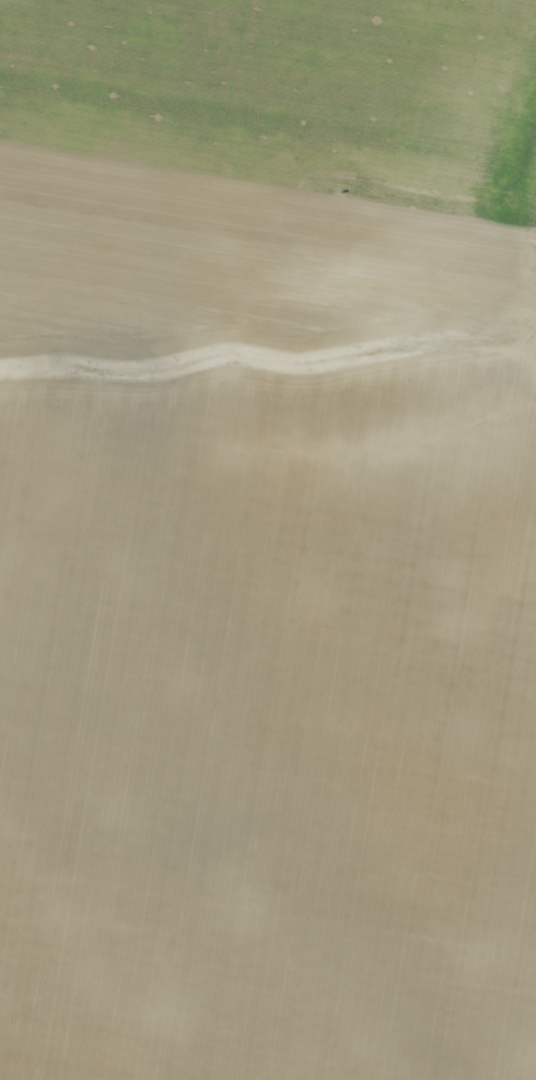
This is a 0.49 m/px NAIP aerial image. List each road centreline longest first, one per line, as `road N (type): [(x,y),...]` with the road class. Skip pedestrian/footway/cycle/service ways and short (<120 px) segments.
road 1 (residential): [(535,263),(0,177)]

